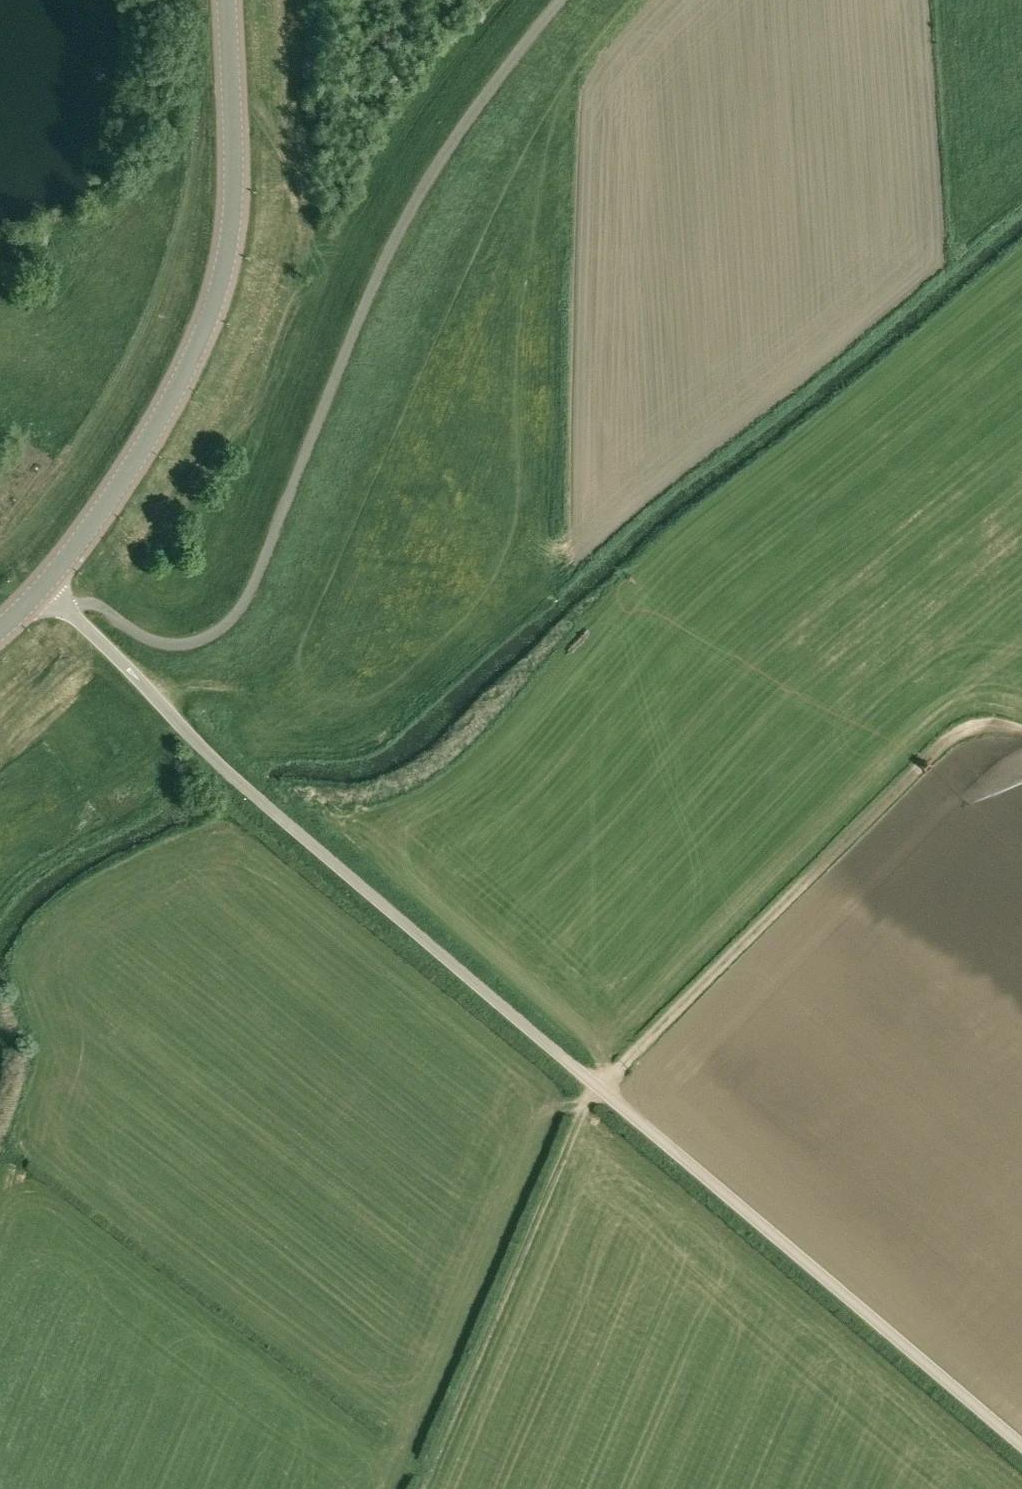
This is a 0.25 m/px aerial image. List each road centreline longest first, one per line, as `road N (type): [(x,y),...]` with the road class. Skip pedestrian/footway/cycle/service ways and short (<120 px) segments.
road 1 (residential): [(593,1087),(224,768),(37,581)]
road 2 (secondary): [(37,581),(110,506),(137,465),(223,291),(248,168),(249,0)]
road 3 (track): [(1021,734),(972,727),(942,749),(593,1087)]

